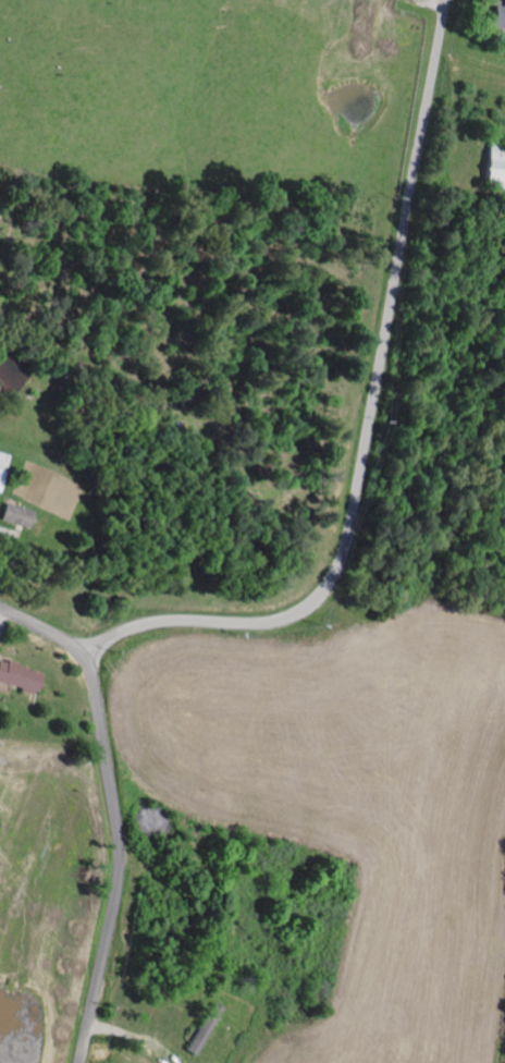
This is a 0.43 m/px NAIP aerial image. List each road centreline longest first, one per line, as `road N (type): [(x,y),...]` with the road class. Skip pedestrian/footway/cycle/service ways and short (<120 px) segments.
road 1 (residential): [(81,659),(153,625),(291,618),(330,582),(368,448),(444,0)]
road 2 (residential): [(81,1062),(118,865),(102,721),(79,657),(0,610)]

